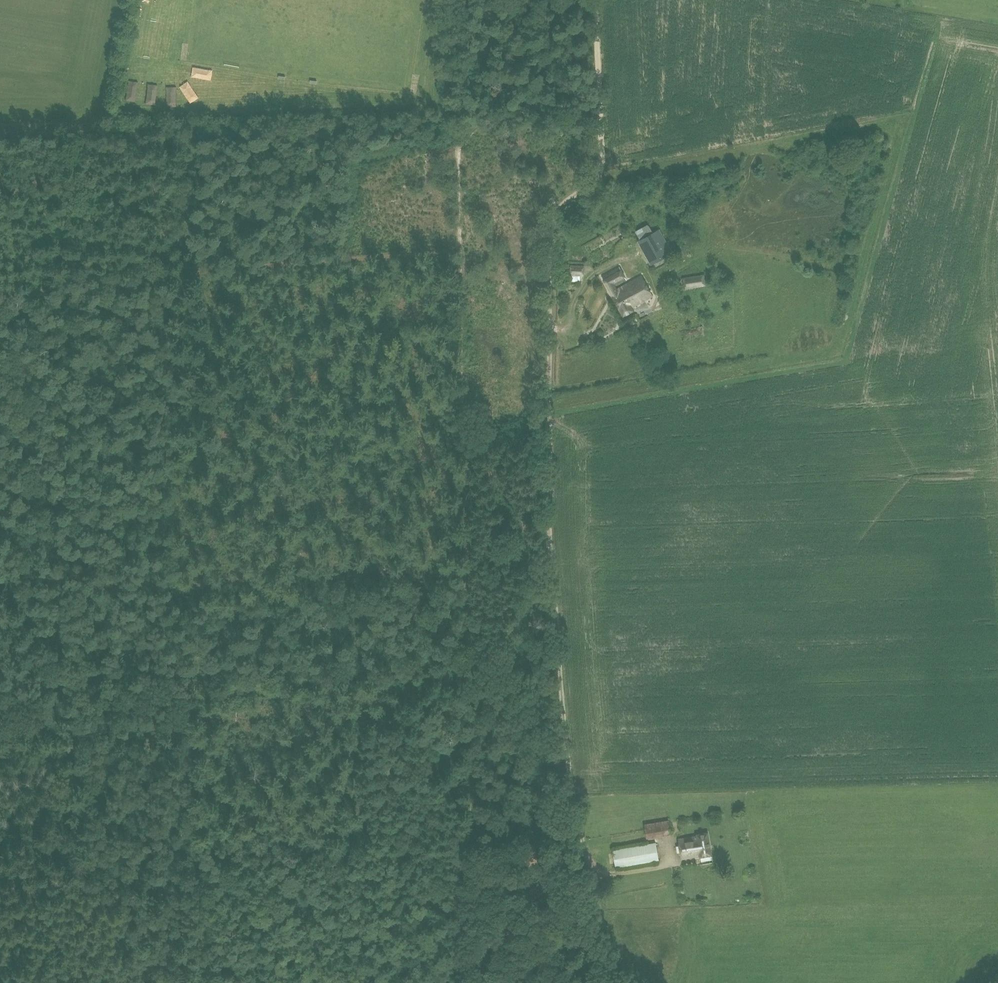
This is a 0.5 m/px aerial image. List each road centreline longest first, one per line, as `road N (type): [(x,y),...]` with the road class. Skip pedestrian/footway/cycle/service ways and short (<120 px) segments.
road 1 (track): [(645,982),(599,913),(572,808),(554,670),(547,488),(551,241),(559,211),(598,176),(595,0)]
road 2 (track): [(24,717),(464,663)]

